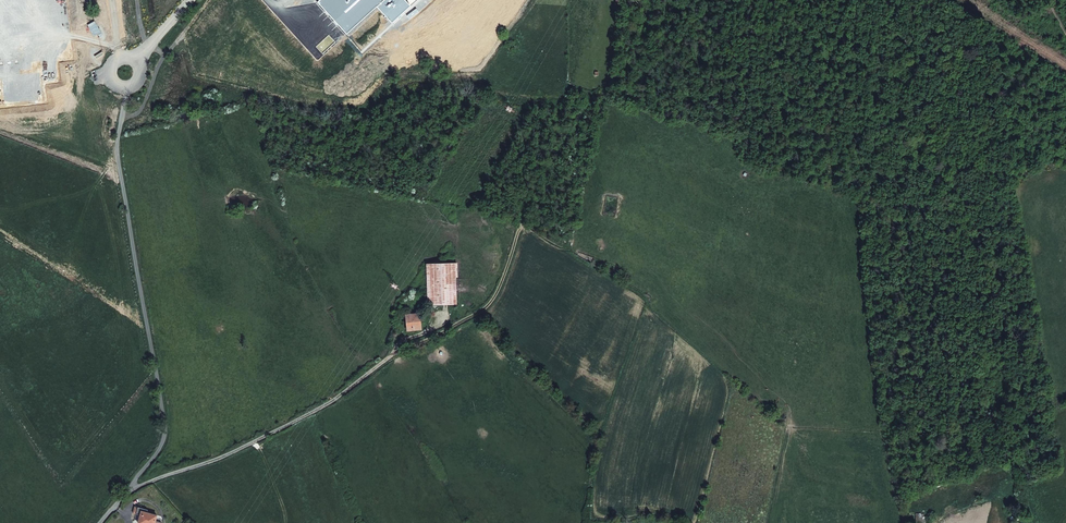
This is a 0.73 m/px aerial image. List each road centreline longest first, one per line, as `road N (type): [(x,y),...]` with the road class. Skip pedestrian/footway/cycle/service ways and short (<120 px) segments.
road 1 (unclassified): [(126,88),(117,147),(167,435),(131,489)]
road 2 (residential): [(131,489),(241,450),(351,389),(404,347),(402,330)]

